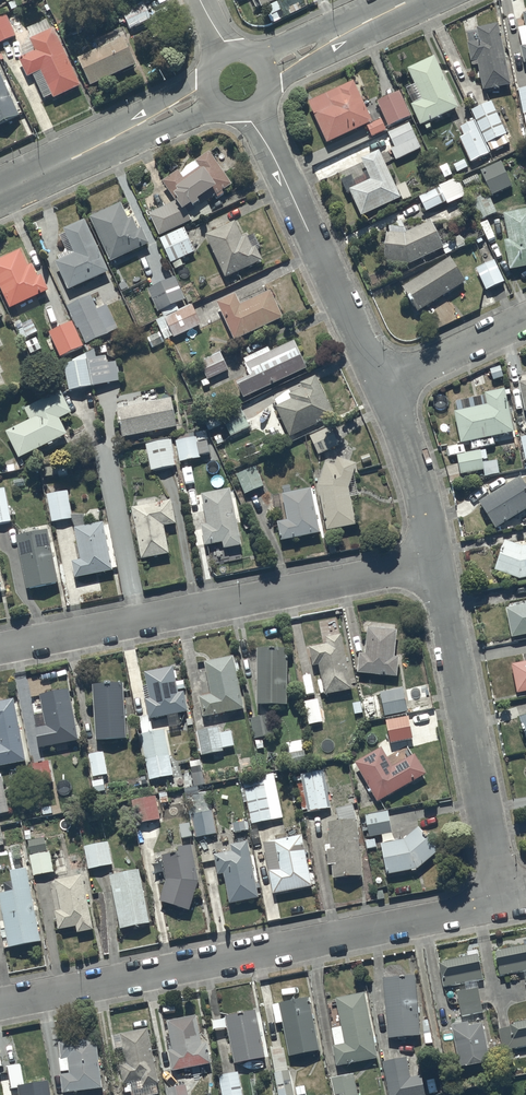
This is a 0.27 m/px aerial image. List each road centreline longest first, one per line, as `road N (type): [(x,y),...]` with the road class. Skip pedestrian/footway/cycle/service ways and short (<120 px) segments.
road 1 (residential): [(498,874),(493,894),(477,909),(0,1003)]
road 2 (residential): [(435,561),(0,648)]
road 3 (residential): [(498,874),(435,561)]
road 4 (residential): [(383,387),(251,111)]
road 5 (residential): [(214,98),(0,196)]
road 6 (residential): [(435,561),(412,457),(383,387)]
road 7 (residential): [(425,0),(270,74)]
road 8 (residential): [(383,387),(525,320)]

